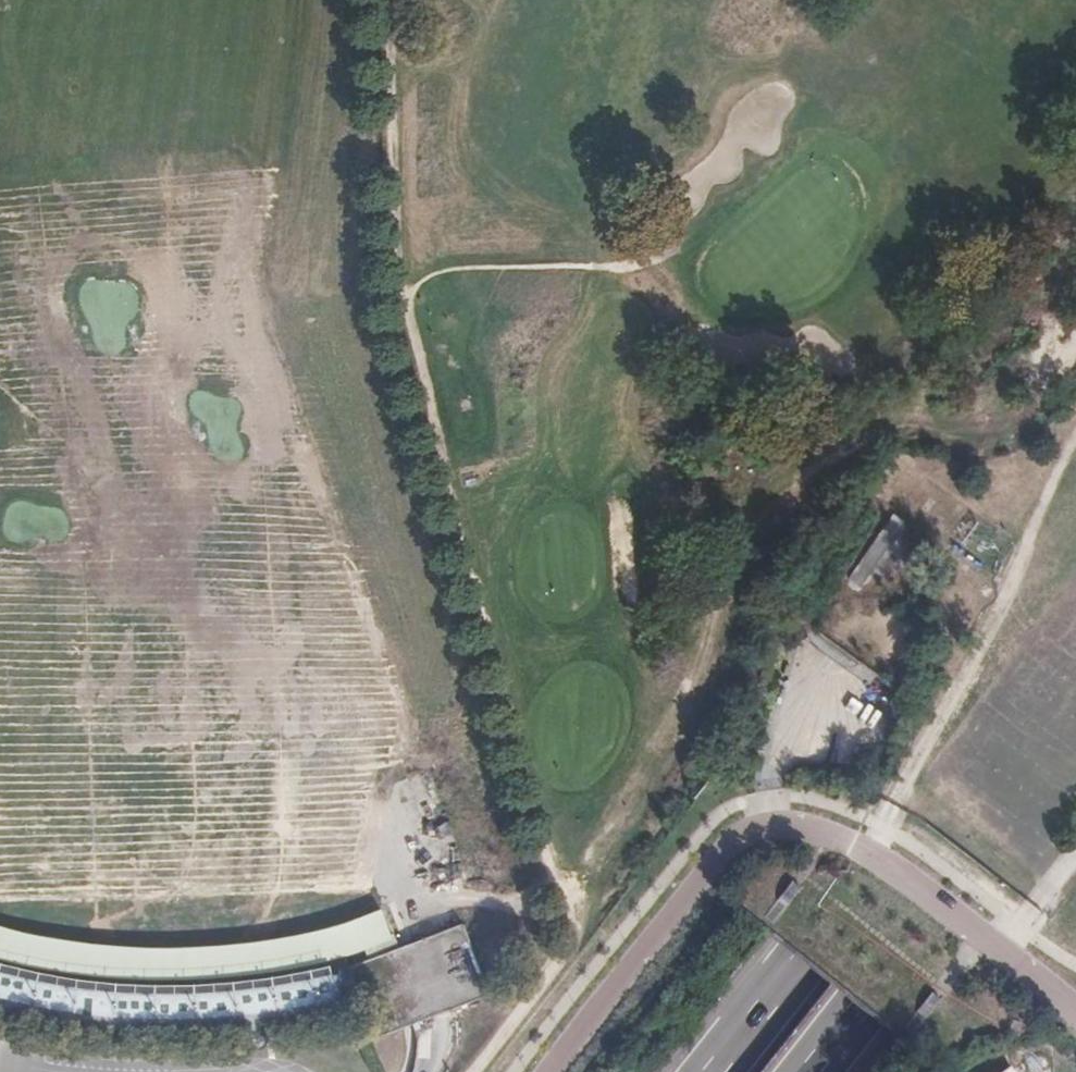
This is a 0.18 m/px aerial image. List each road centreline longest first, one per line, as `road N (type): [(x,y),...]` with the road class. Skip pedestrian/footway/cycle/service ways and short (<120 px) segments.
road 1 (unclassified): [(1075,1016),(867,852),(773,826),(731,842),(555,1071)]
road 2 (motorway): [(1075,616),(711,1071)]
road 3 (motorway): [(811,1071),(1075,741)]

